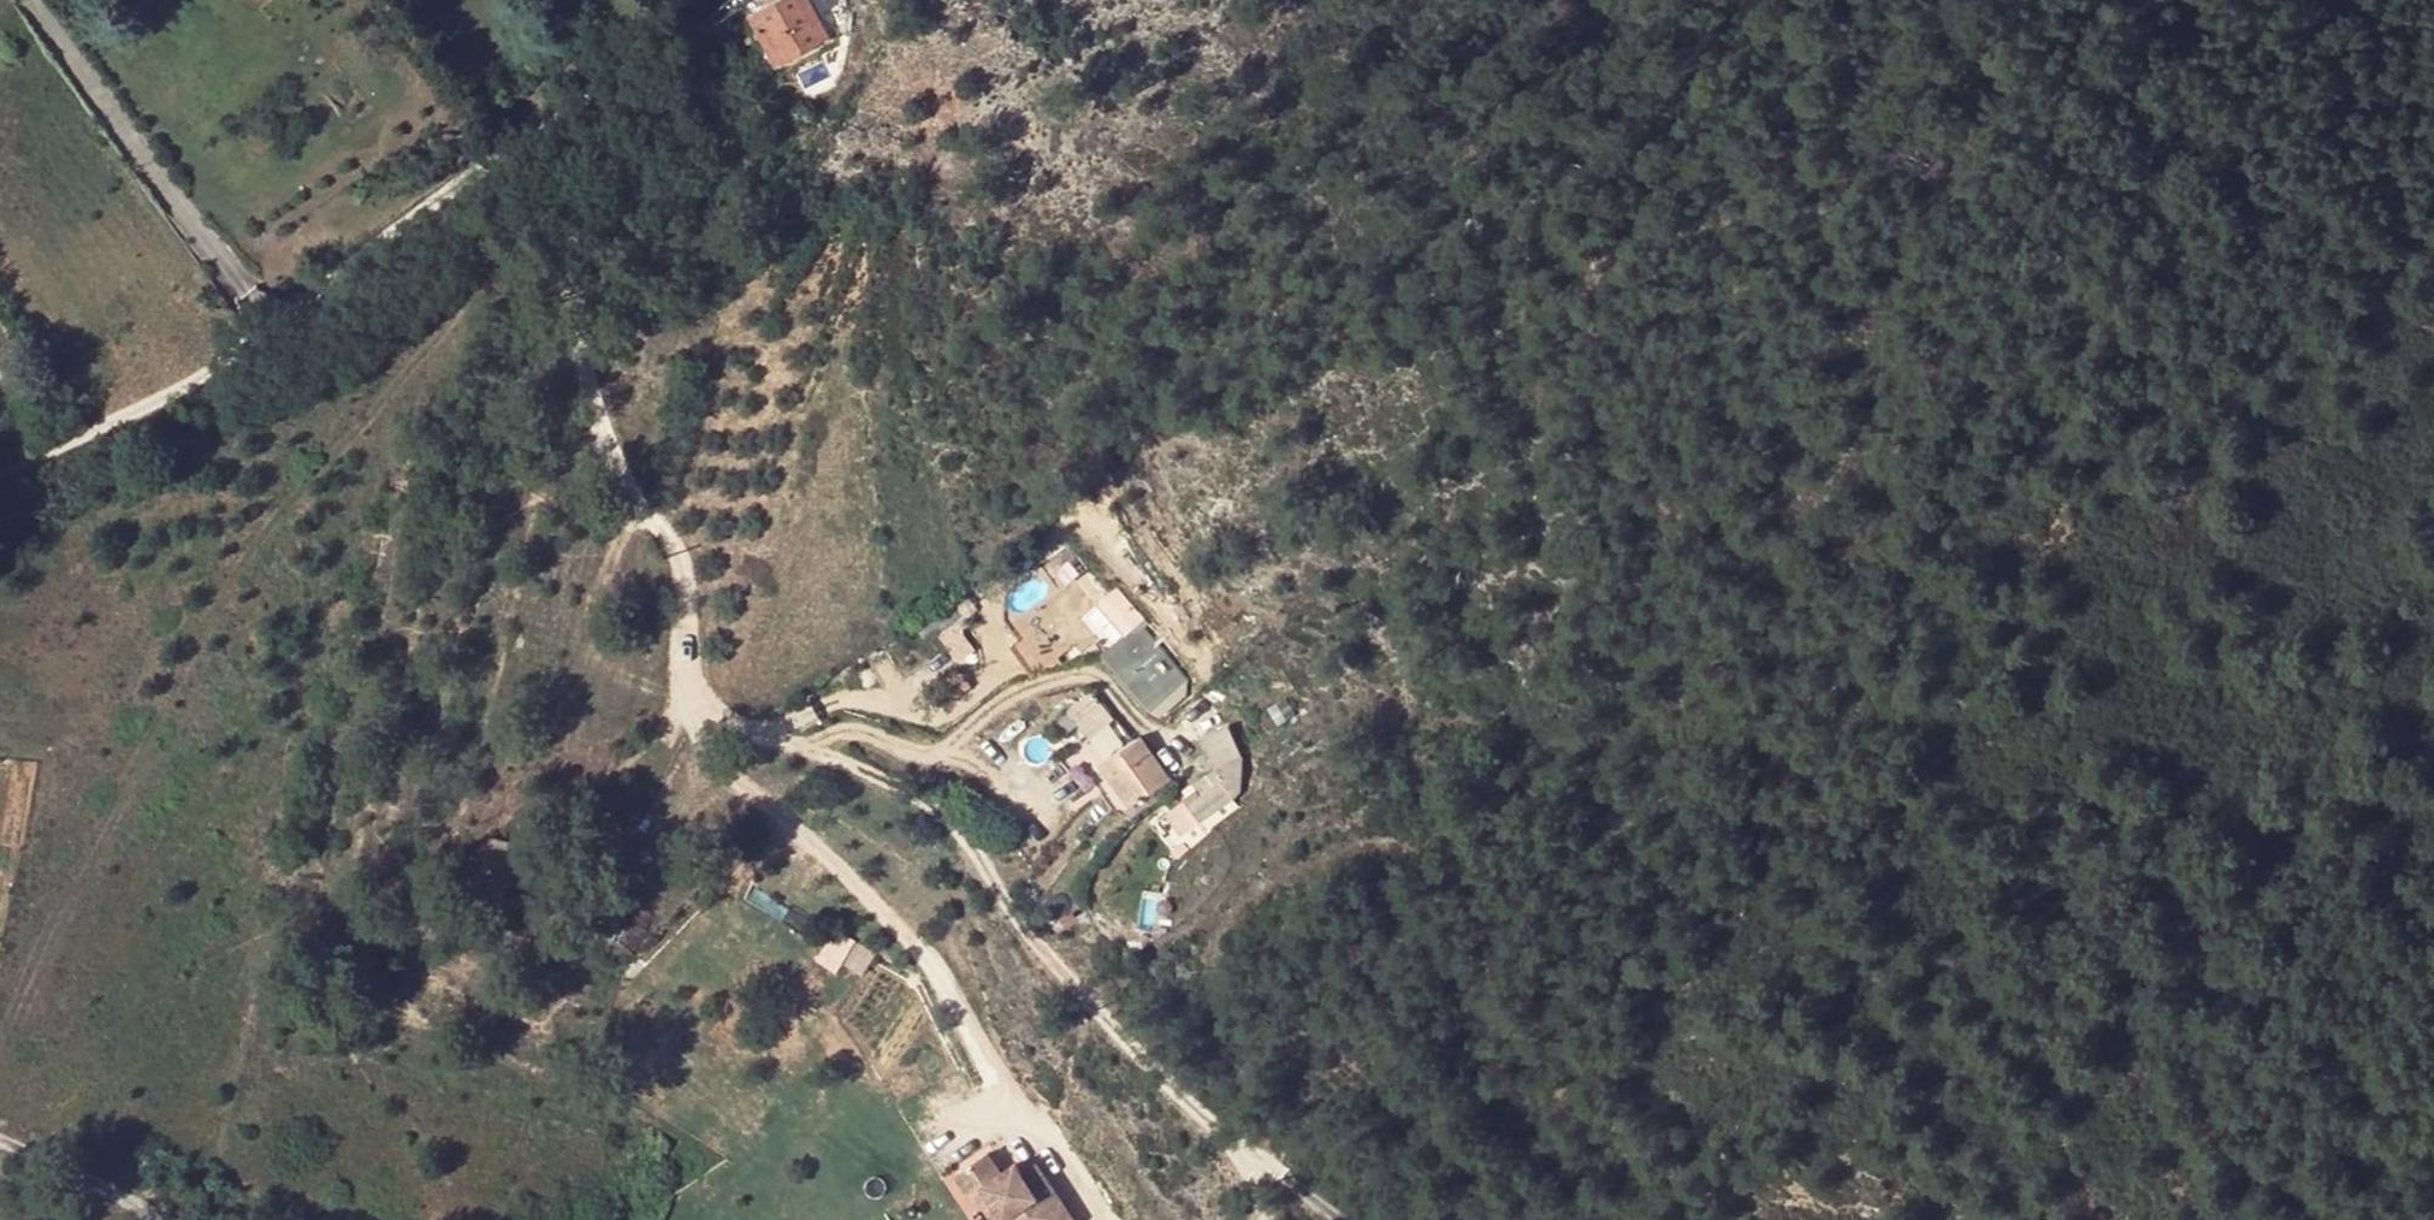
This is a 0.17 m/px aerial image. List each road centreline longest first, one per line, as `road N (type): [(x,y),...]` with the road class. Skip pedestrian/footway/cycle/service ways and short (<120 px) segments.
road 1 (residential): [(0,469),(219,365),(694,0)]
road 2 (residential): [(0,1137),(117,1193),(153,1219)]

